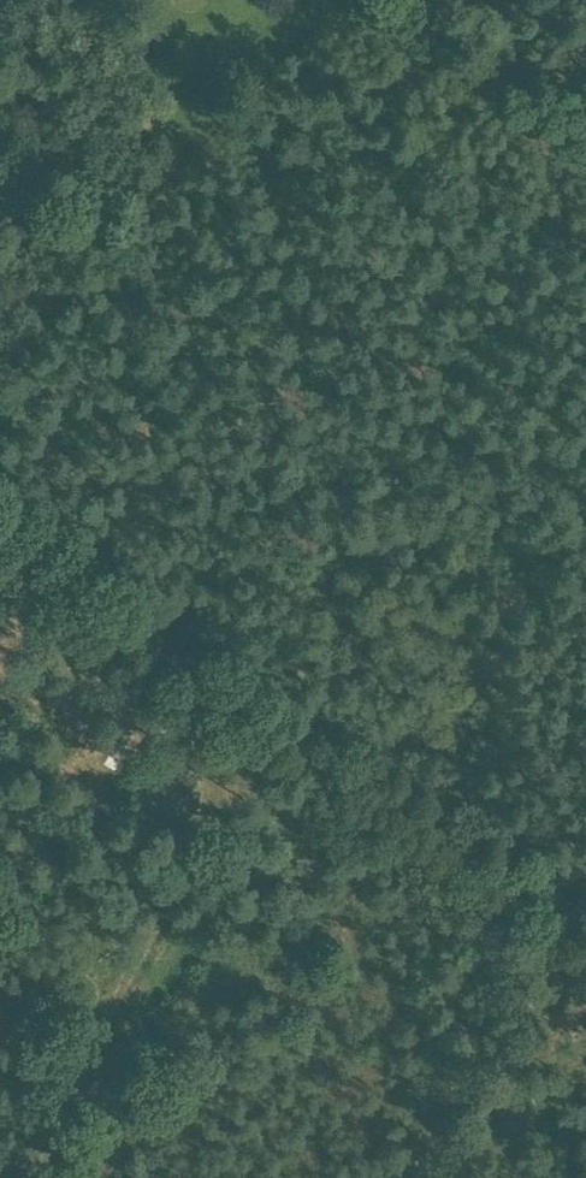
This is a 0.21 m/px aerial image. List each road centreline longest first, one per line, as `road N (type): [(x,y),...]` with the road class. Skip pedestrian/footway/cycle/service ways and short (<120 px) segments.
road 1 (unclassified): [(585,925),(0,535)]

